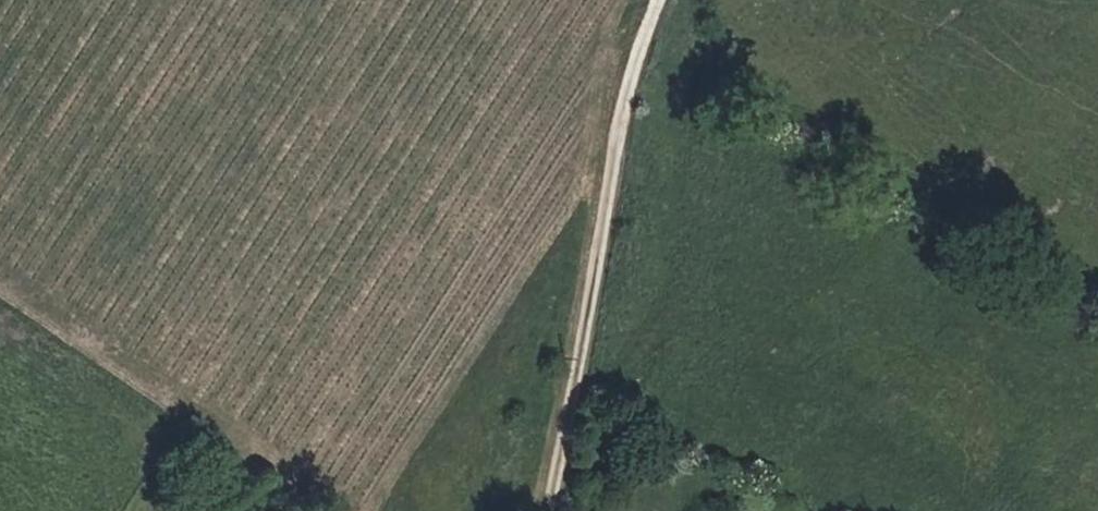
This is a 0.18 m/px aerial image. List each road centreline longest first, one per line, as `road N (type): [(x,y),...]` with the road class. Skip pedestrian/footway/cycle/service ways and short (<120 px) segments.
road 1 (track): [(545,510),(608,195),(658,0)]

